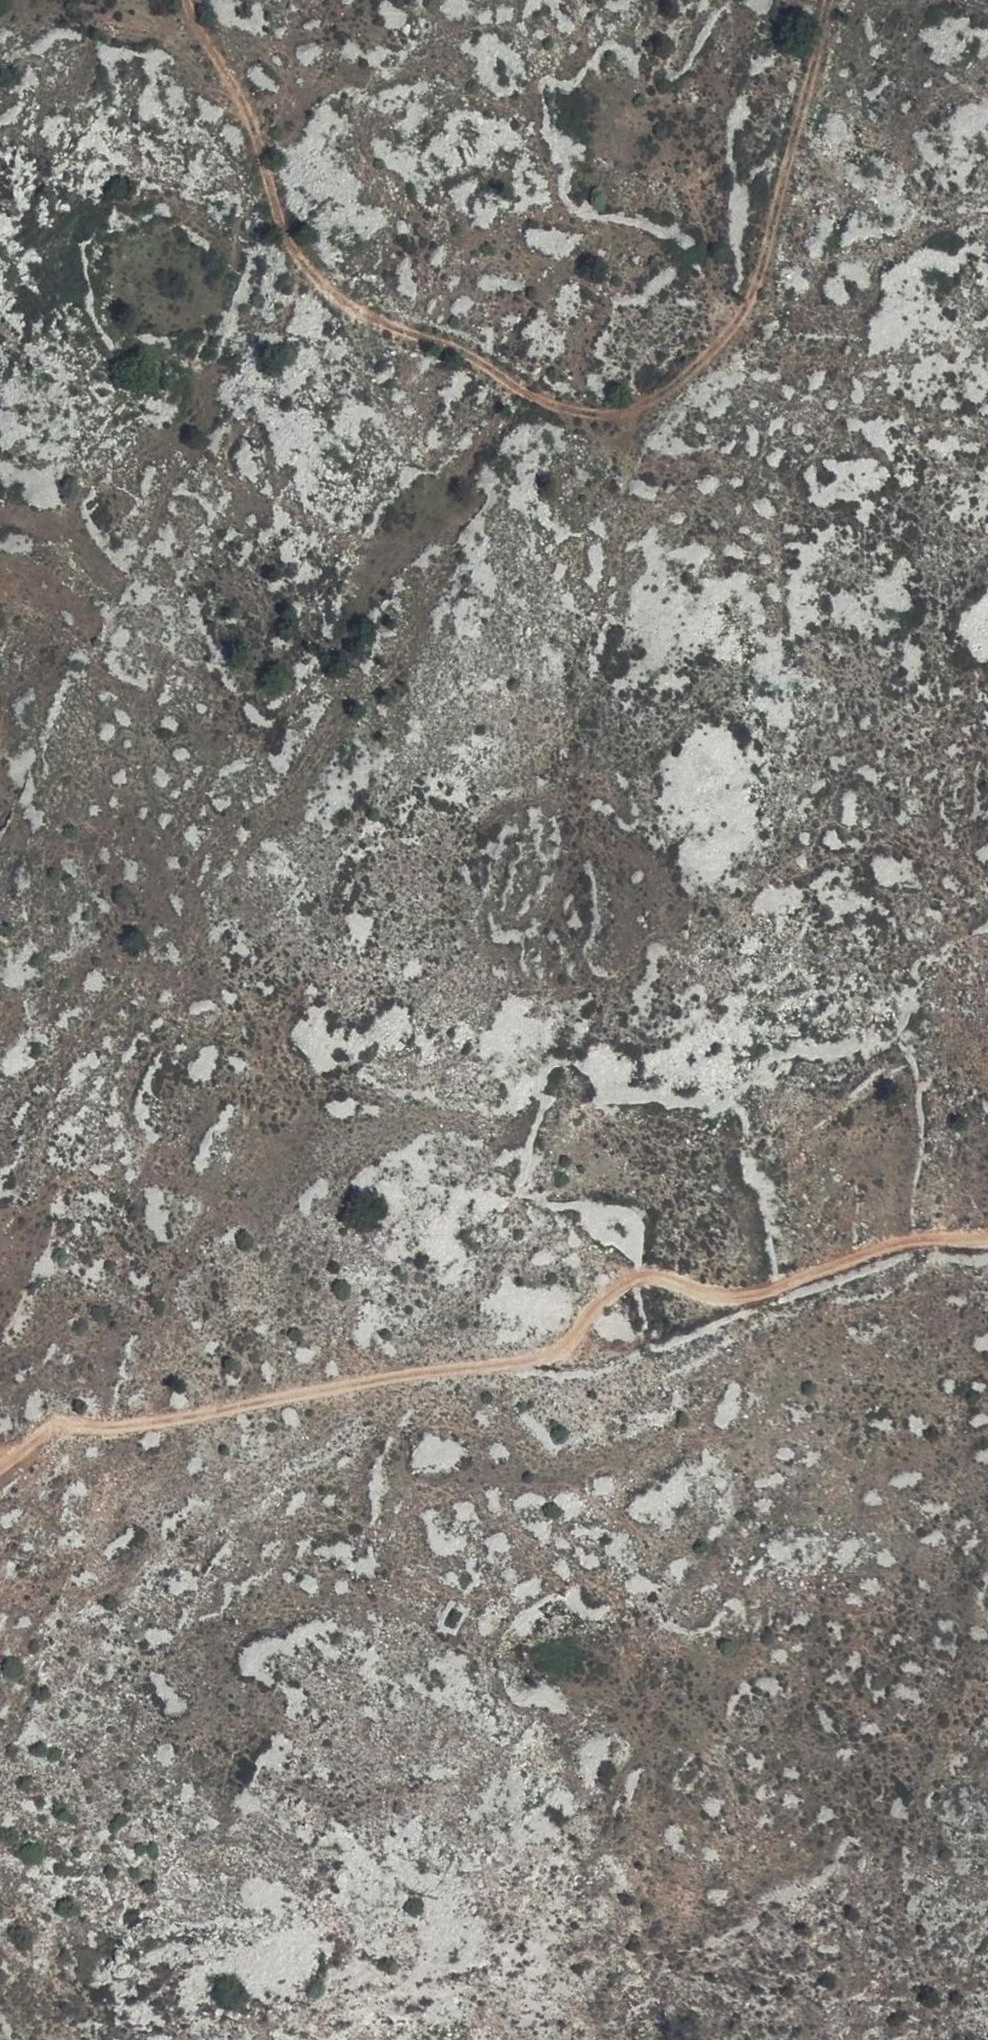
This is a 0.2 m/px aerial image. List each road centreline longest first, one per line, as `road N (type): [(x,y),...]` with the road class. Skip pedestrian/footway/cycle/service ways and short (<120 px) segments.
road 1 (track): [(184,0),(259,142),(309,269),(398,327),(607,424),(721,320),(774,217),(832,0)]
road 2 (track): [(987,1238),(916,1239),(729,1304),(670,1282),(628,1285),(555,1354),(356,1380),(145,1422),(52,1424),(0,1466)]

